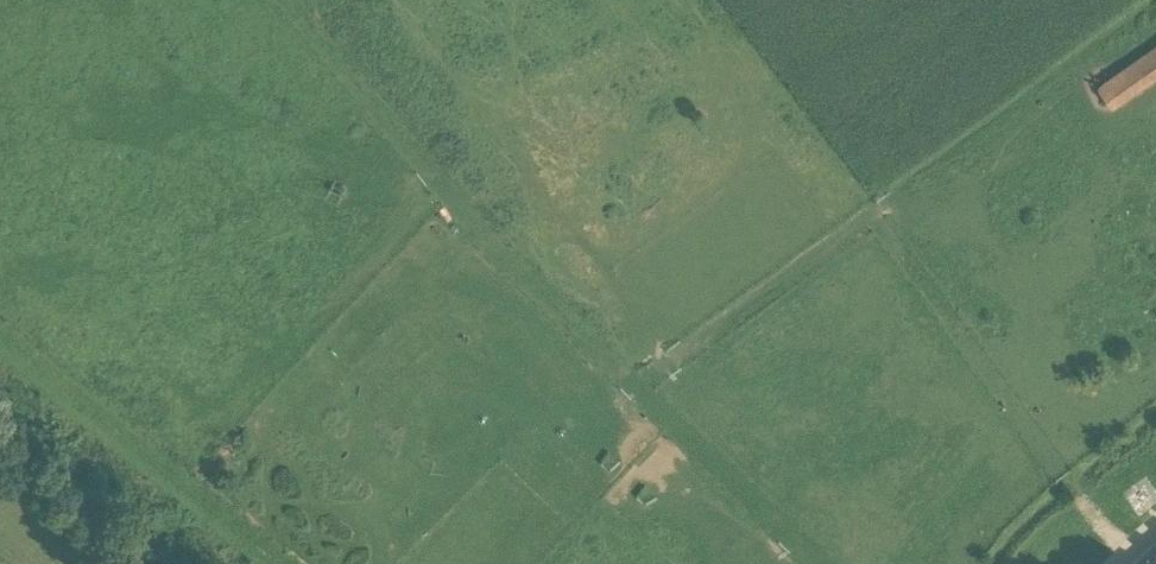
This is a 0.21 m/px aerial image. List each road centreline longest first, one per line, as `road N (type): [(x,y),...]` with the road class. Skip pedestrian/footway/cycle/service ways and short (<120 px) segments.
road 1 (track): [(287,0),(449,199),(826,563)]
road 2 (track): [(636,382),(871,212),(1127,551)]

